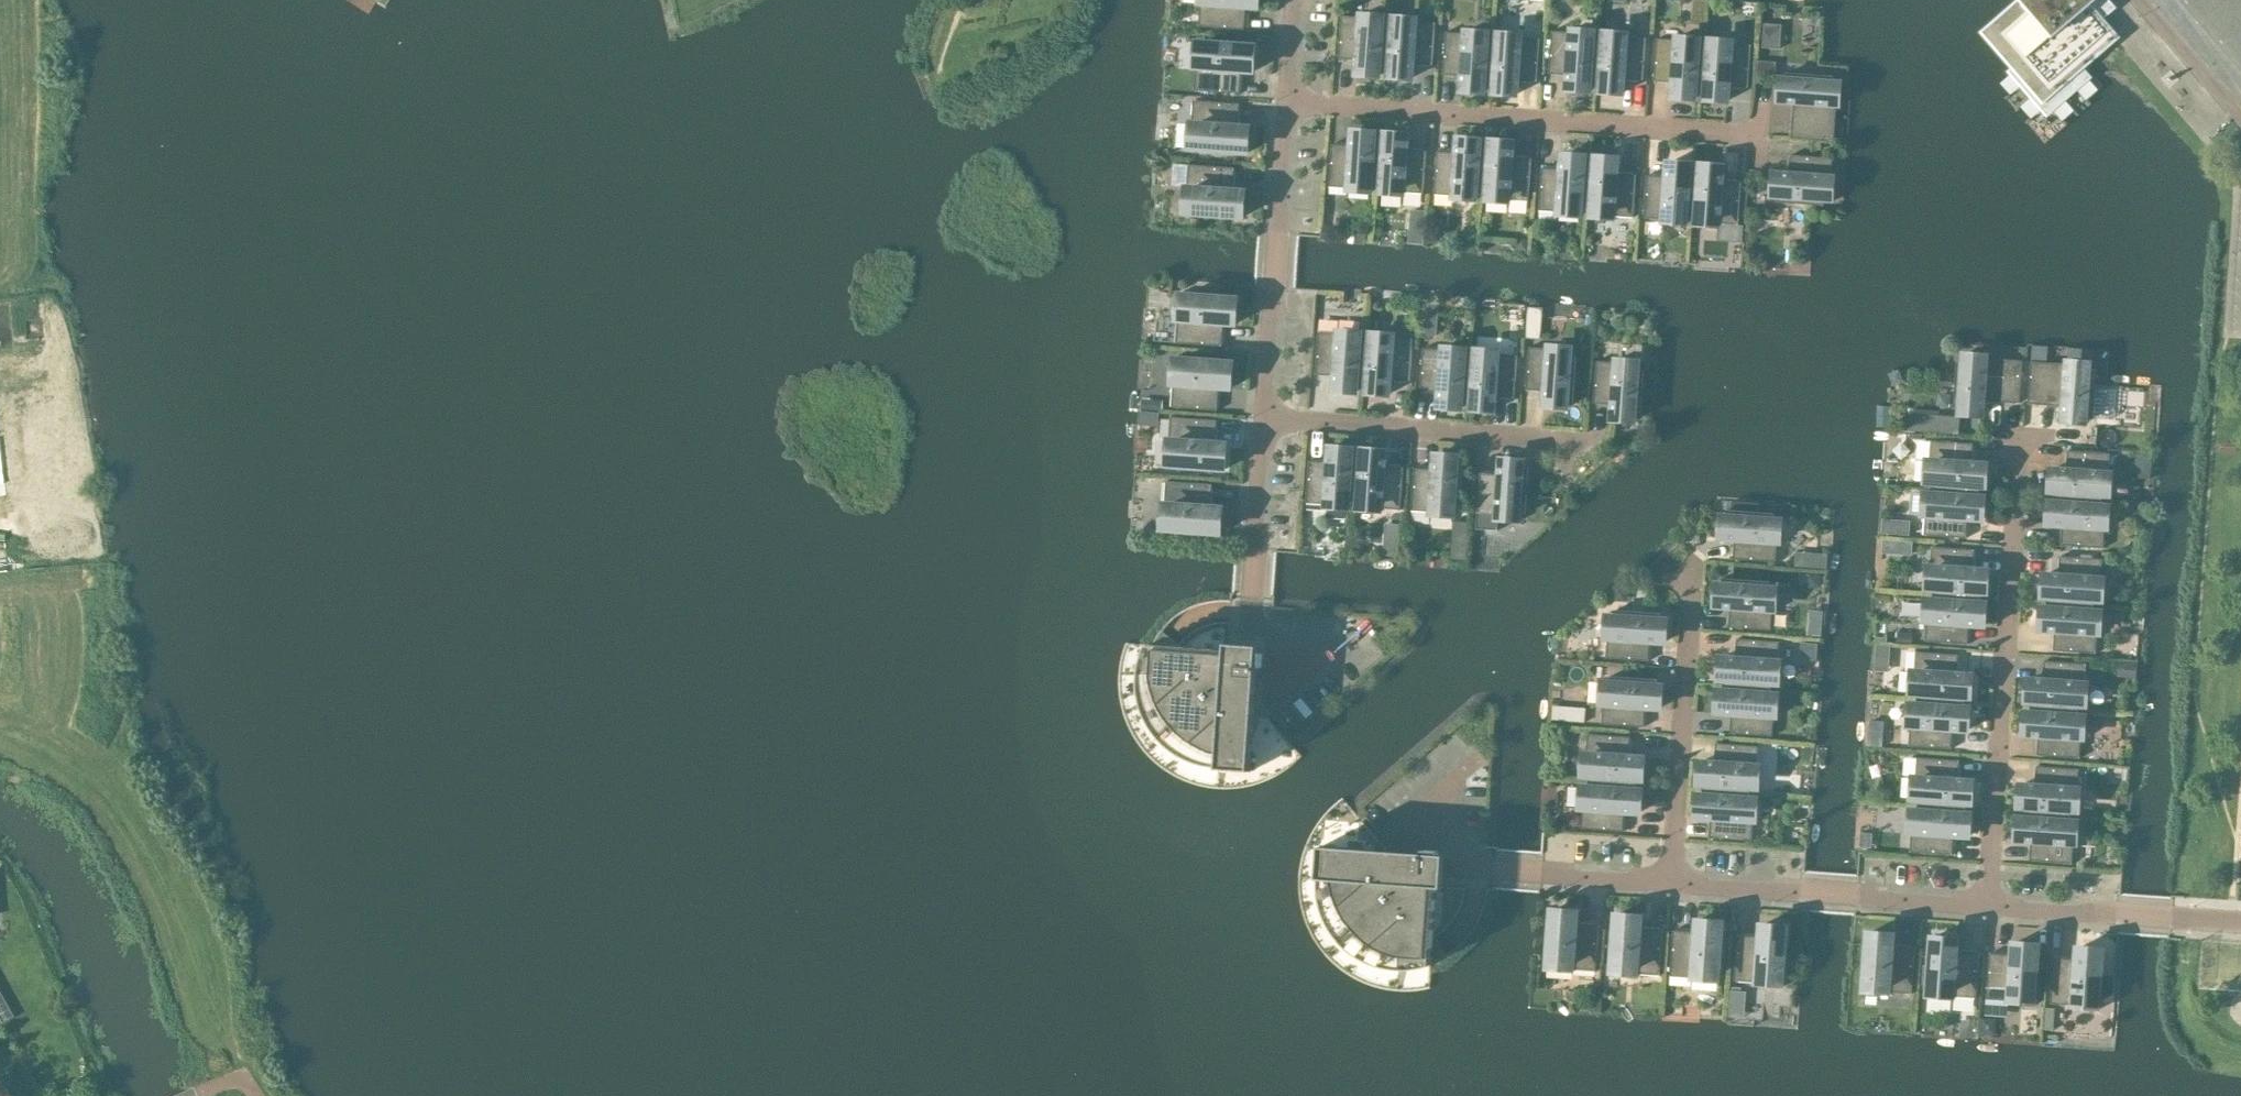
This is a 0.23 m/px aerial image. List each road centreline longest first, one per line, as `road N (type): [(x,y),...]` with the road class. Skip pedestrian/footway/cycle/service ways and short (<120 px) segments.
road 1 (residential): [(1758,137),(1285,103)]
road 2 (residential): [(1987,906),(2020,441)]
road 3 (residential): [(1597,443),(1264,419)]
road 4 (residential): [(1987,906),(1670,883)]
road 5 (residential): [(1264,419),(1285,103)]
road 6 (residential): [(1670,883),(1693,572)]
road 7 (residential): [(1306,676),(1251,610),(1264,419)]
road 8 (residential): [(1670,883),(1453,868)]
road 9 (residential): [(2138,0),(2240,119)]
road 10 (residential): [(2124,916),(1987,906)]

